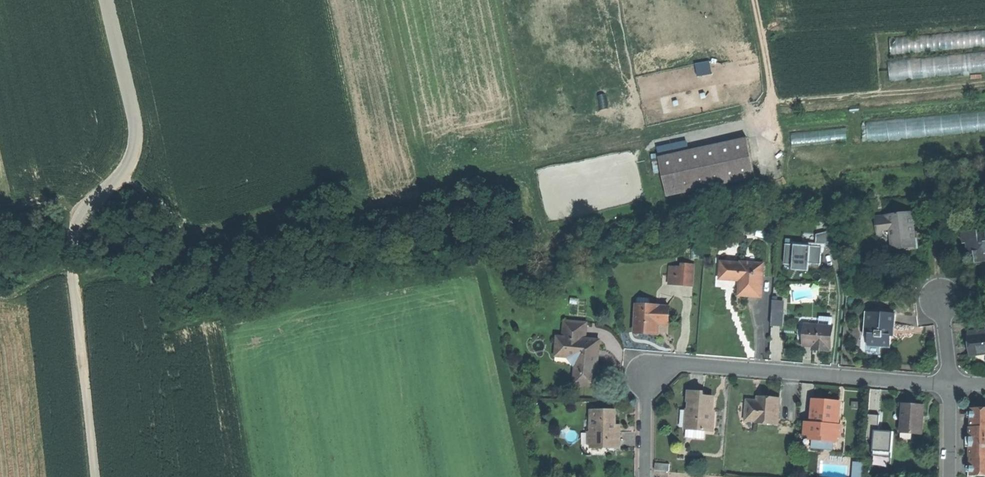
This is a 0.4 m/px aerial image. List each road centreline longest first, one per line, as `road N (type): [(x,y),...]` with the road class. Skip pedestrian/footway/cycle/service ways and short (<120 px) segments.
road 1 (track): [(780,101),(402,192),(0,221)]
road 2 (track): [(96,476),(74,237),(83,213),(128,169),(136,142),(108,0)]
road 3 (residential): [(644,476),(644,401),(659,378),(686,366),(951,388)]
road 4 (residential): [(935,207),(951,388)]
road 5 (track): [(759,0),(780,101),(781,177)]

